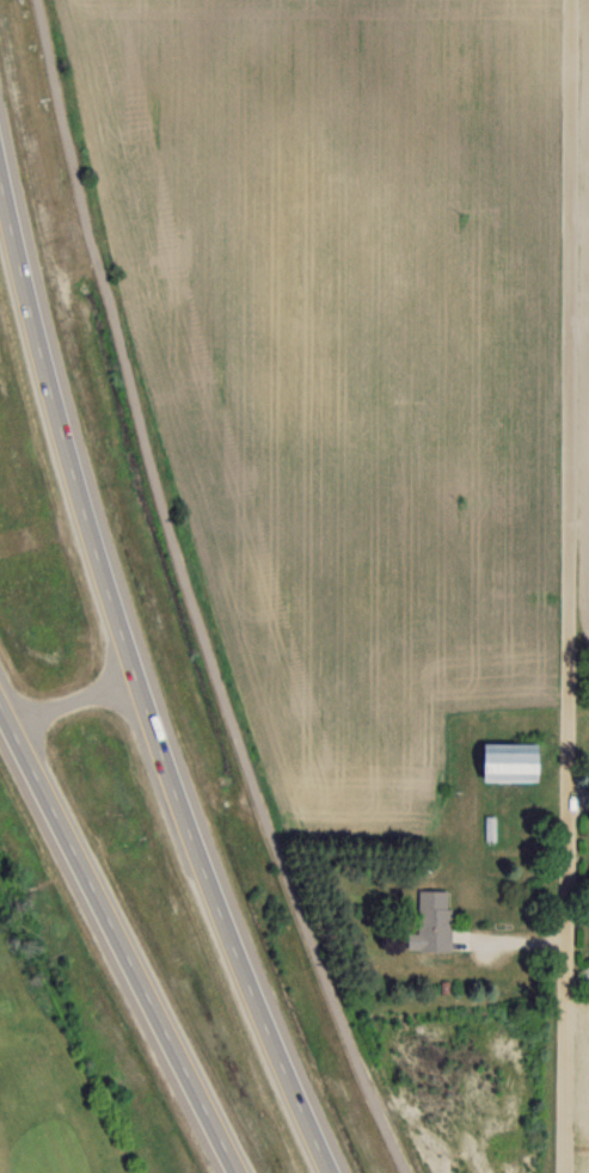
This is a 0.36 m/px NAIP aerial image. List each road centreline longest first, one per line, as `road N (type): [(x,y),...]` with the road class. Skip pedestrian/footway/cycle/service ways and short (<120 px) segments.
road 1 (residential): [(564,1172),(570,0)]
road 2 (motorway): [(334,1172),(256,993),(151,706),(49,367),(0,158)]
road 3 (motorway): [(0,703),(238,1172)]

